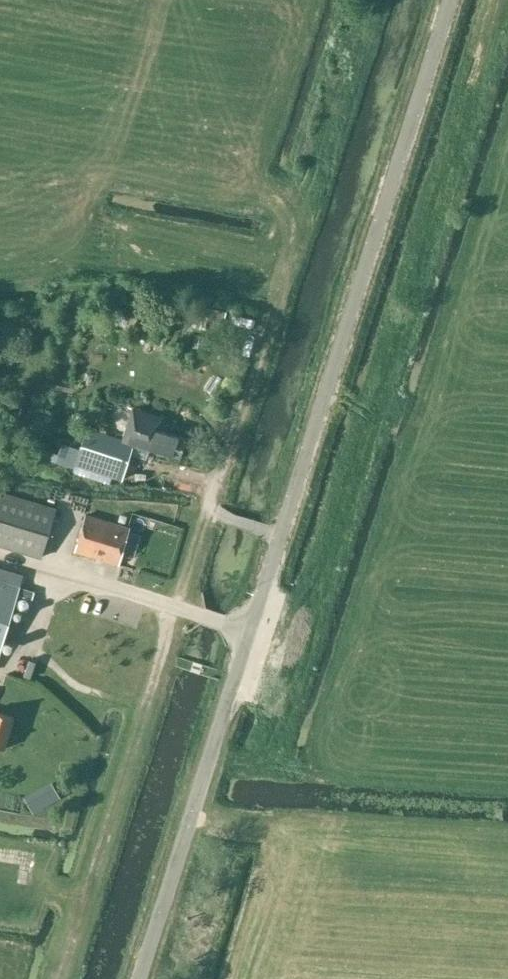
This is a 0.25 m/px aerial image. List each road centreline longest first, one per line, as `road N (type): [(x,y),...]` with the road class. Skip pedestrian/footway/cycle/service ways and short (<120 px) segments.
road 1 (unclassified): [(138,978),(448,0)]
road 2 (track): [(60,978),(367,0)]

